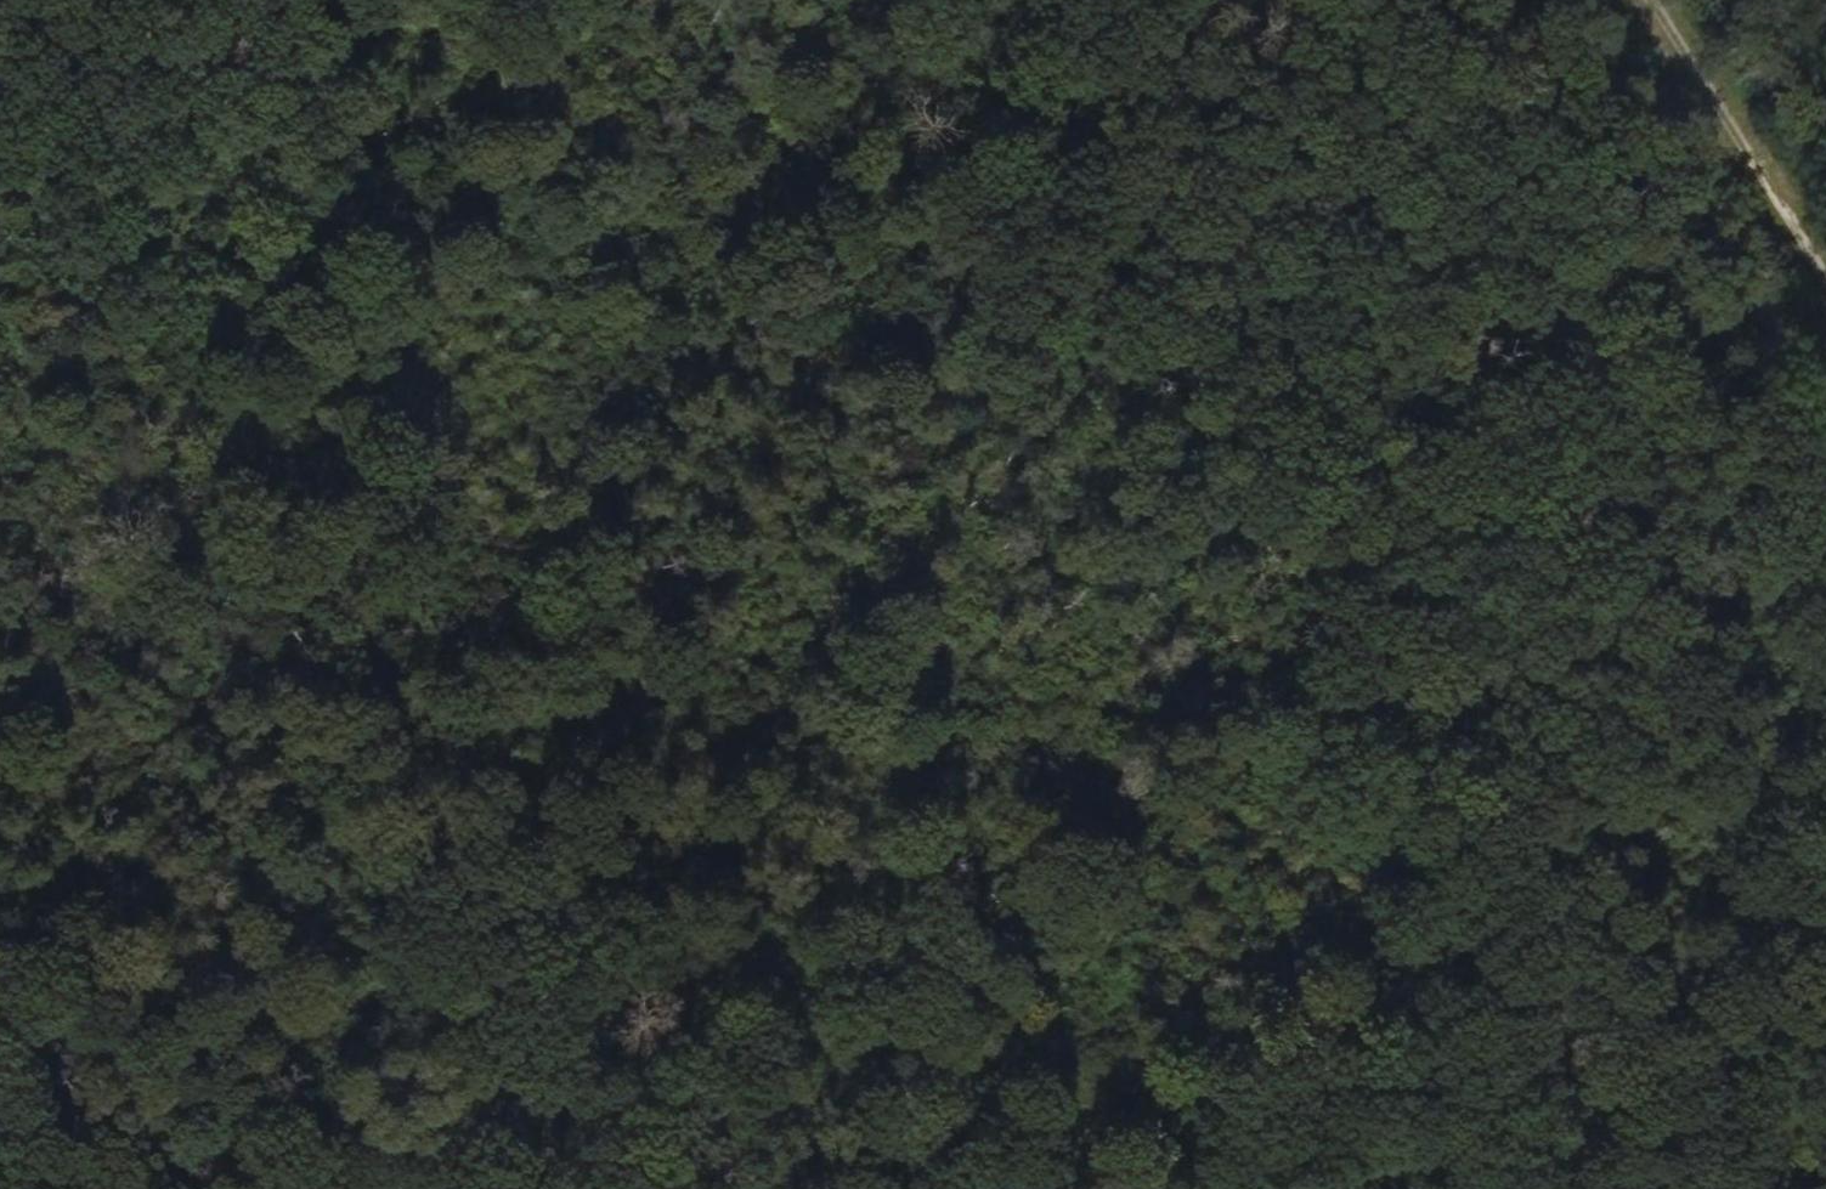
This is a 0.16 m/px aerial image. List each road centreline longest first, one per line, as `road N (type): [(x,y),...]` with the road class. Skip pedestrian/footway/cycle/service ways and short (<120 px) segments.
road 1 (track): [(1825,291),(1645,0)]

